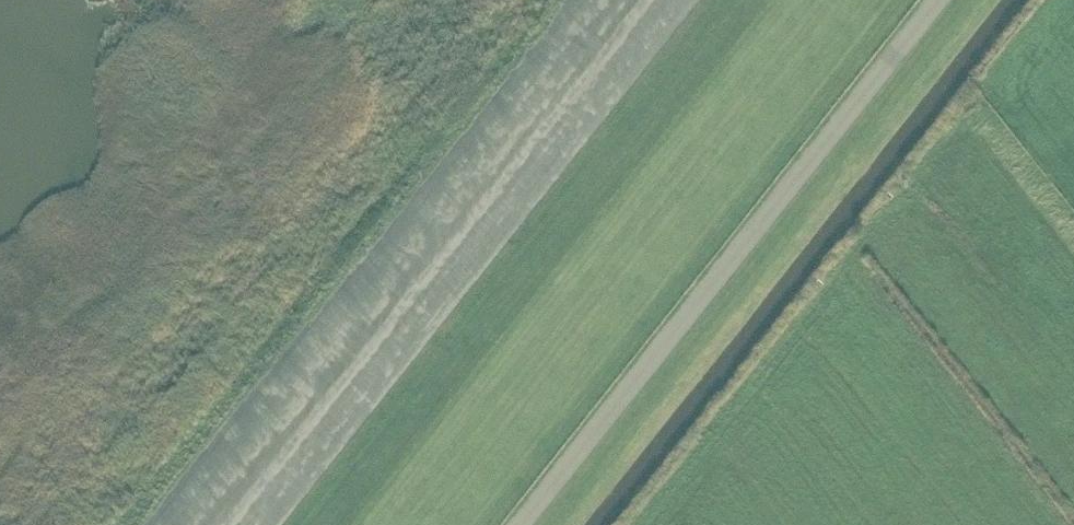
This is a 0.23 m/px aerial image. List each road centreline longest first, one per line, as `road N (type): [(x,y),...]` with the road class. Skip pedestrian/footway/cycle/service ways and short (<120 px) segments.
road 1 (unclassified): [(526,524),(942,0)]

